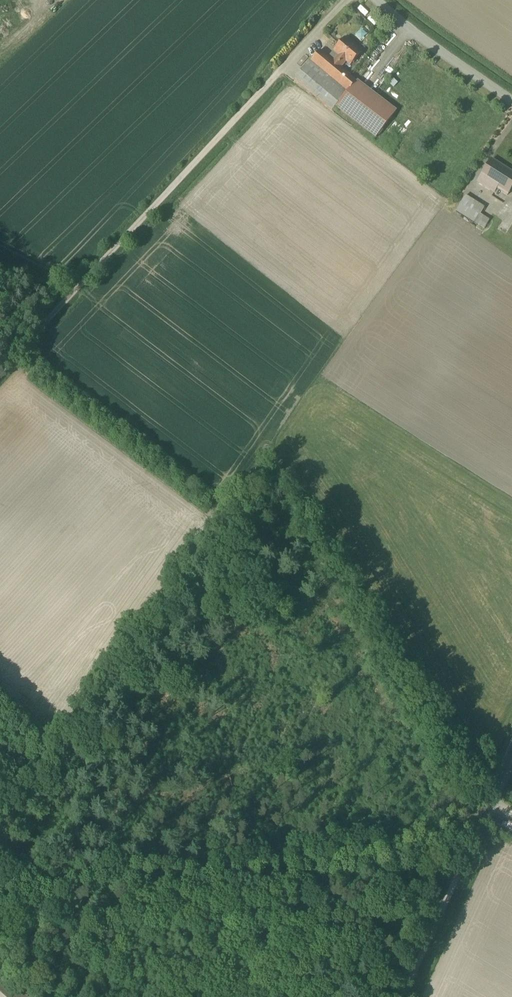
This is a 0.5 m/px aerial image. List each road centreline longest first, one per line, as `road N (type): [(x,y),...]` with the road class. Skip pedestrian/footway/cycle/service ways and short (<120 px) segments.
road 1 (track): [(347,0),(0,371)]
road 2 (unclassified): [(481,817),(453,840),(313,875),(95,881),(0,902)]
road 3 (unclassified): [(400,996),(481,817)]
road 4 (unclassified): [(375,0),(511,103)]

